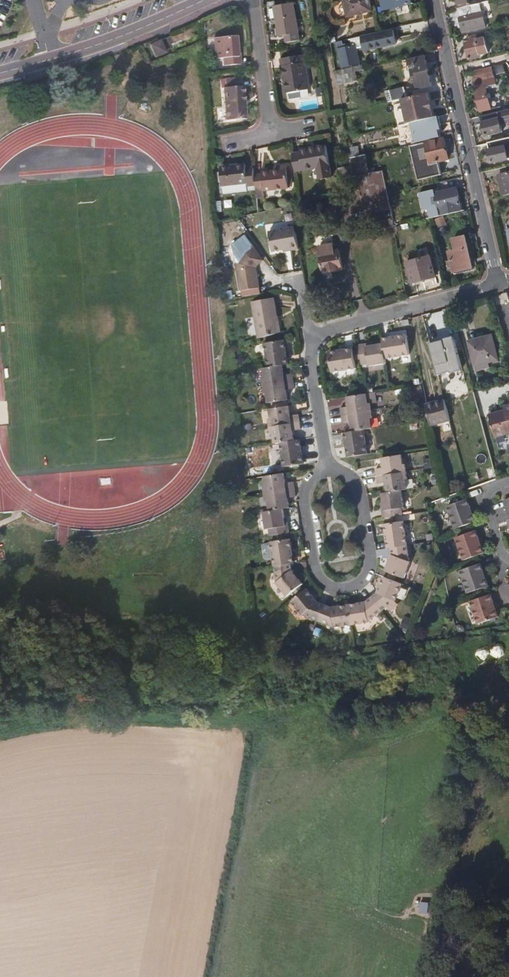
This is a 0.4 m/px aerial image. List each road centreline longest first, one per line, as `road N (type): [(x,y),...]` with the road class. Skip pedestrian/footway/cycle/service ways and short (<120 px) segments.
road 1 (residential): [(432,0),(498,285)]
road 2 (residential): [(328,466),(306,486),(304,504),(314,570),(336,588),(362,582),(371,557),(360,489),(343,469)]
road 3 (residential): [(498,285),(307,335)]
road 4 (residential): [(48,61),(203,0)]
road 5 (residential): [(256,0),(271,135)]
road 6 (residential): [(307,335),(328,466)]

